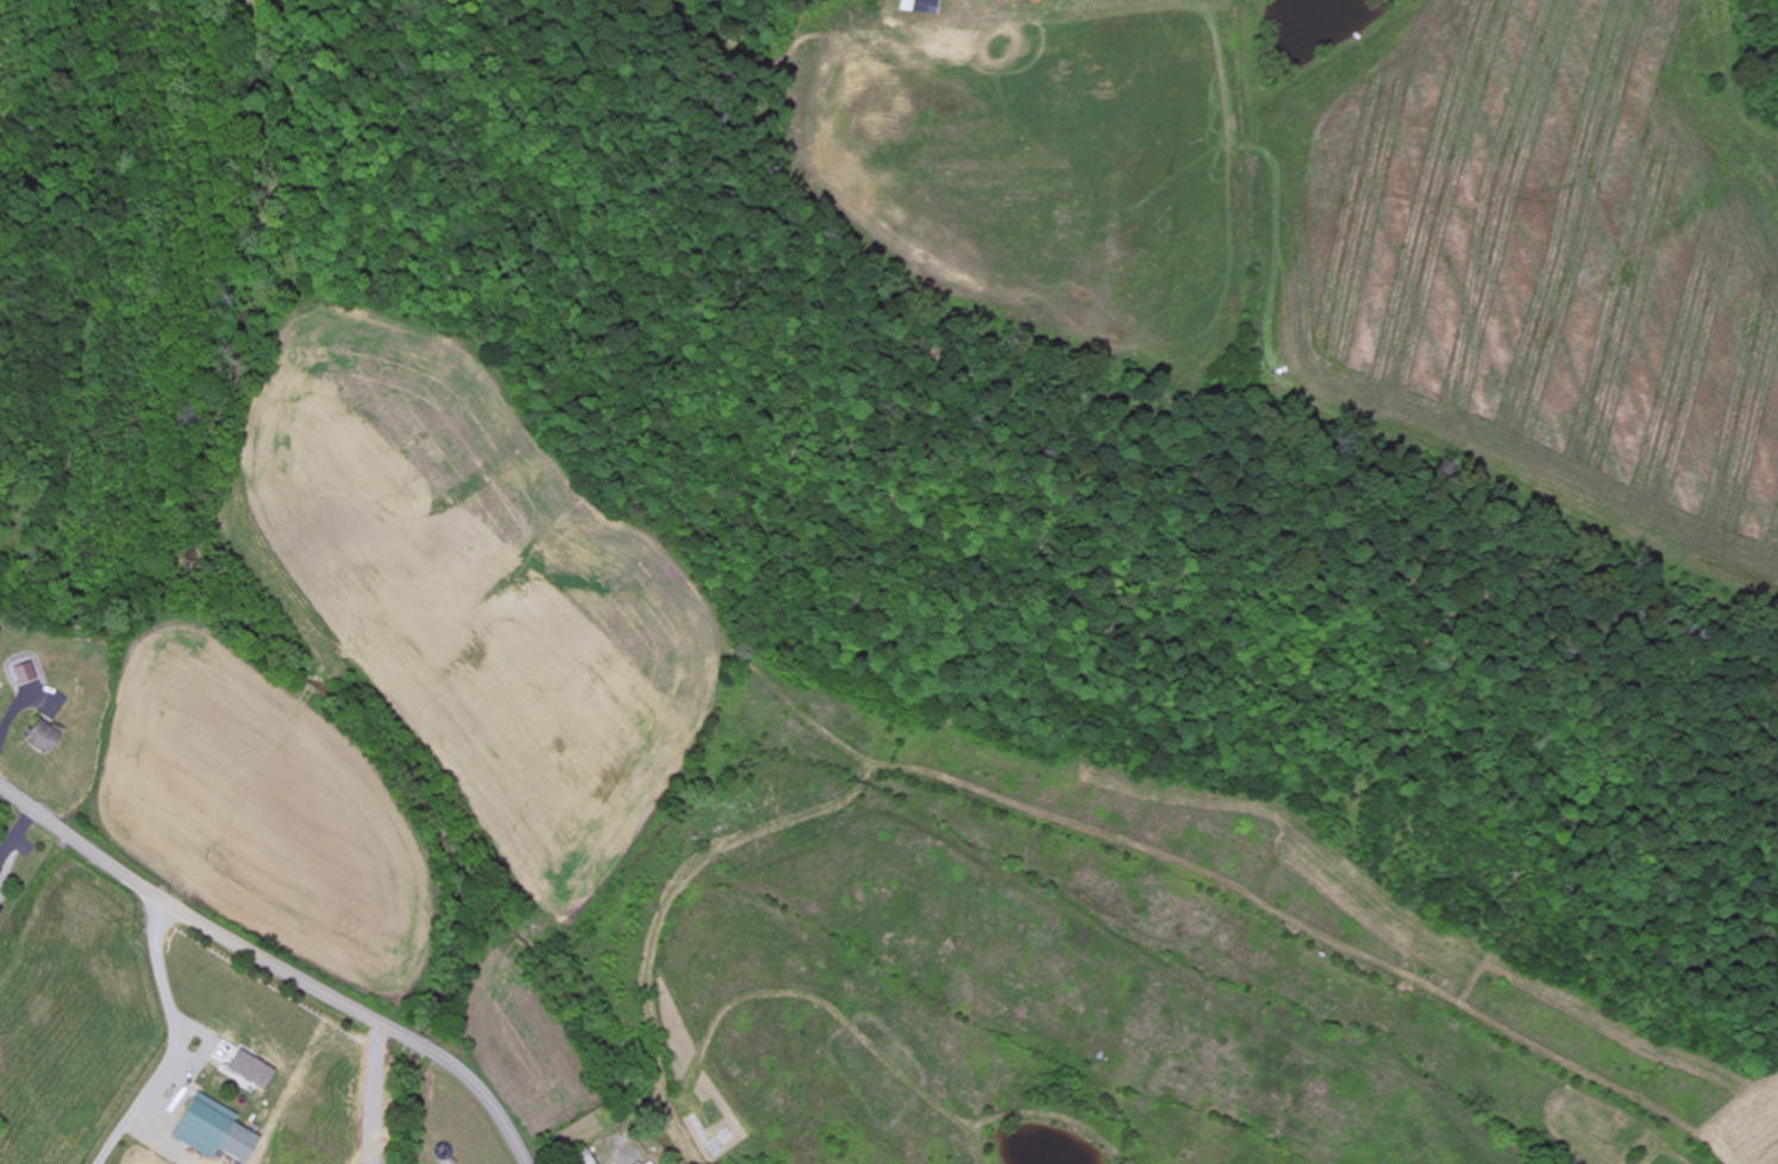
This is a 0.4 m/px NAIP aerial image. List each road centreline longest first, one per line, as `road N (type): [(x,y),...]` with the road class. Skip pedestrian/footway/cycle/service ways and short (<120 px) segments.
road 1 (secondary): [(526,1163),(500,1119),(455,1070),(139,889),(0,789)]

